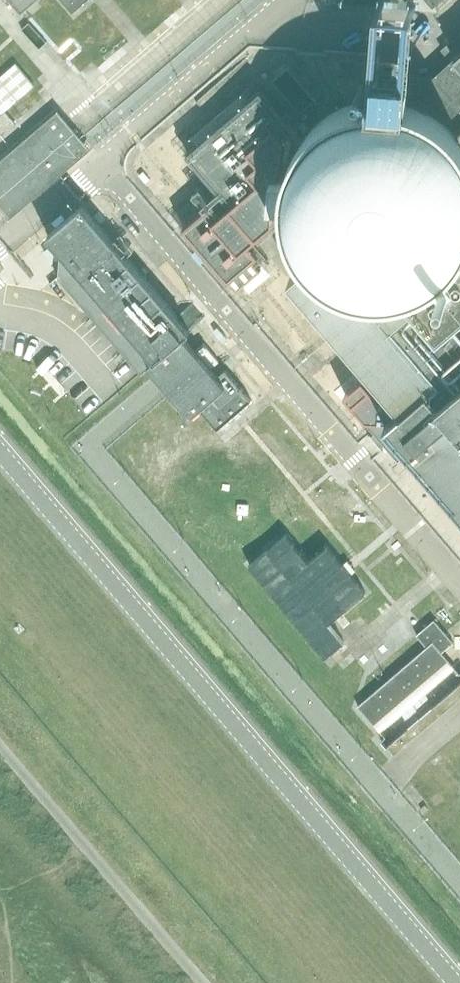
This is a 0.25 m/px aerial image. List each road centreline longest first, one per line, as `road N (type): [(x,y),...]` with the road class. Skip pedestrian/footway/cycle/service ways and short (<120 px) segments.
road 1 (unclassified): [(457,982),(0,449)]

